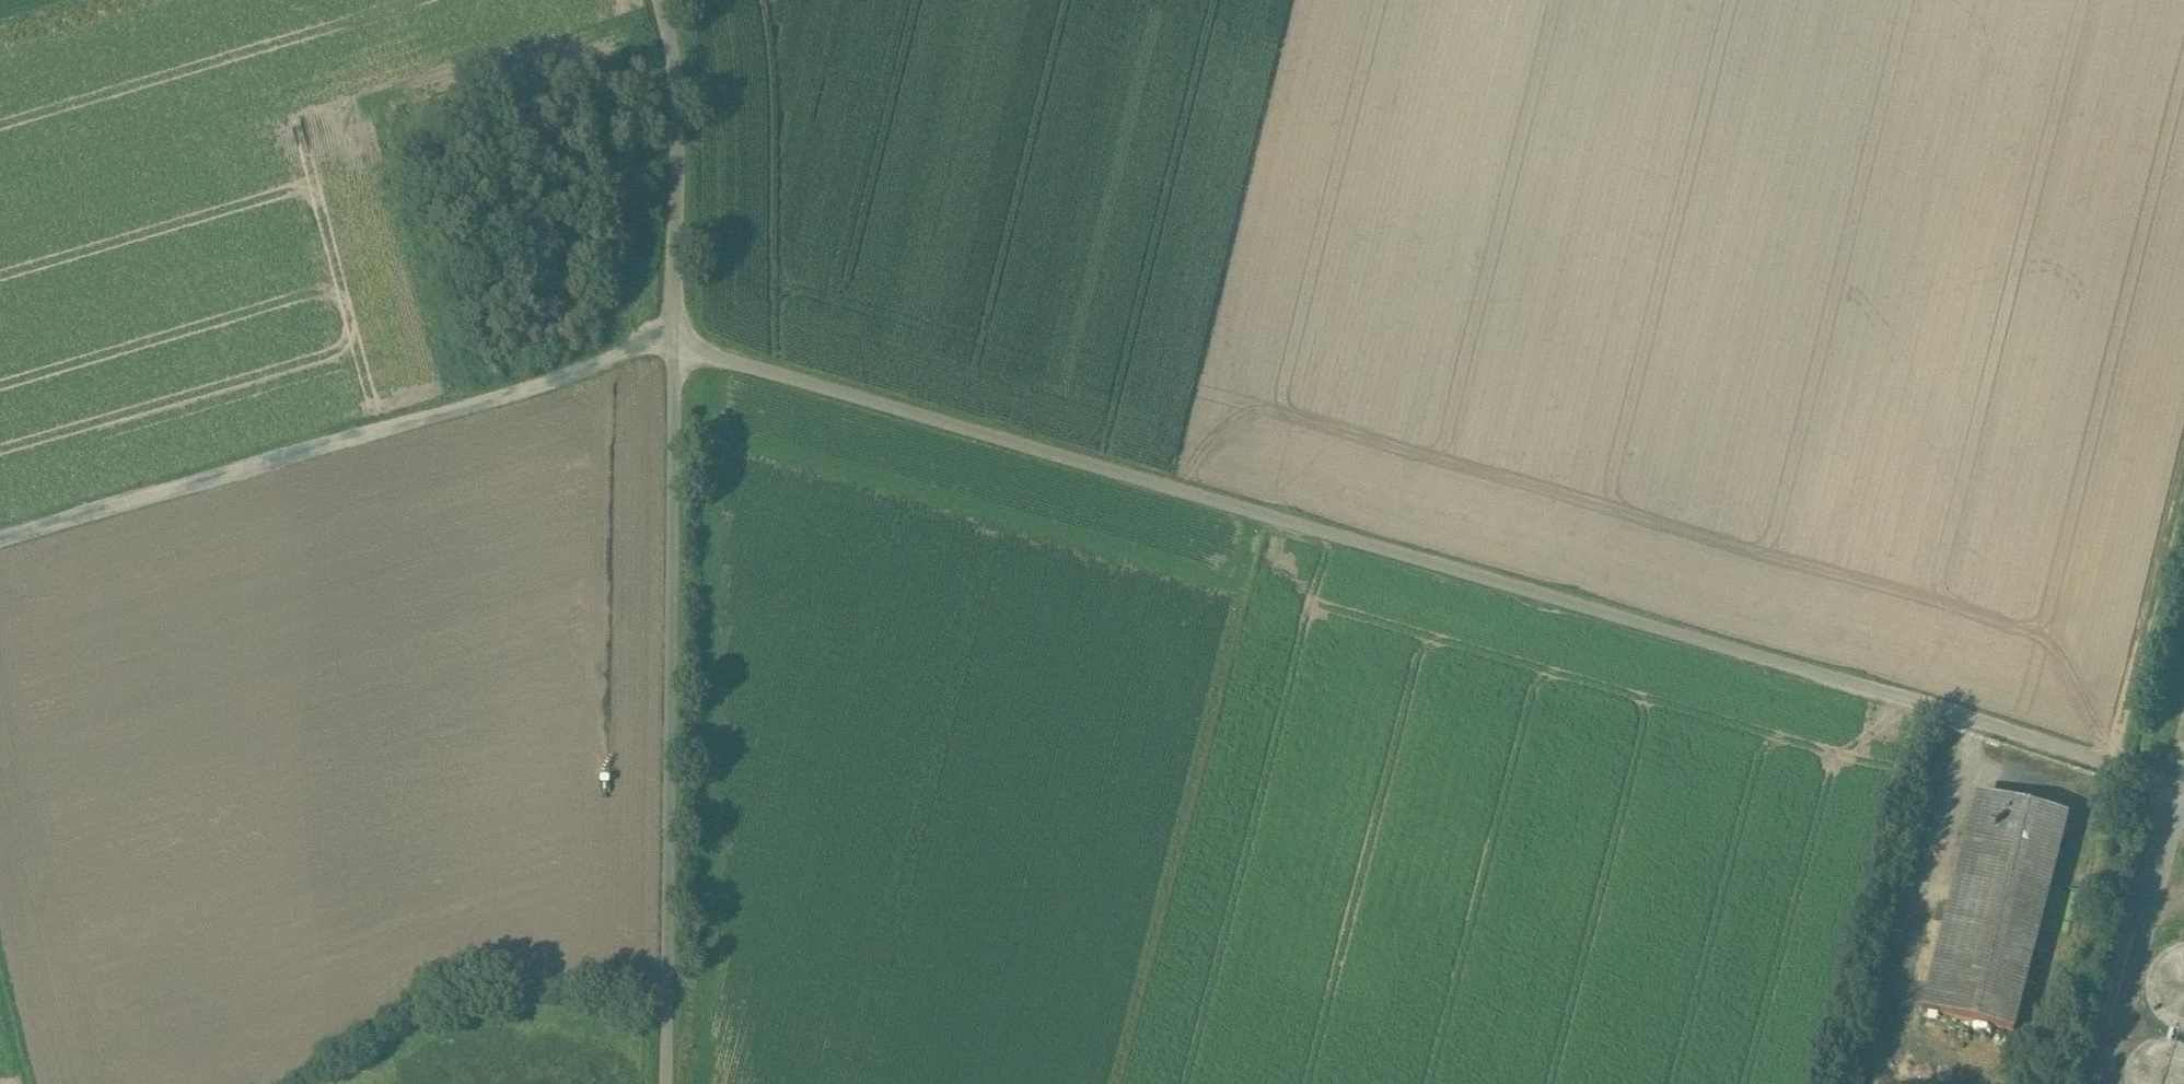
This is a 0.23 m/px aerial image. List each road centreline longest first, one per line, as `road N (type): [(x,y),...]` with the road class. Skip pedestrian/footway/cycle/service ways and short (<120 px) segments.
road 1 (unclassified): [(659,341),(1961,716),(2183,793)]
road 2 (unclassified): [(659,341),(654,1083)]
road 3 (track): [(0,533),(659,341)]
road 4 (unclassified): [(648,0),(663,89),(659,341)]

